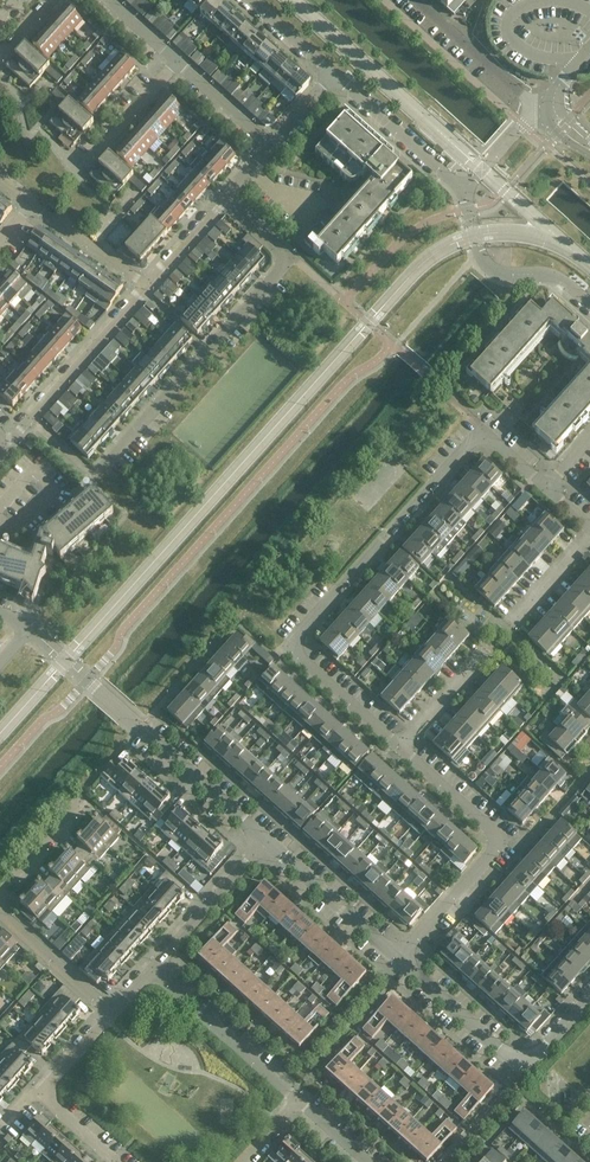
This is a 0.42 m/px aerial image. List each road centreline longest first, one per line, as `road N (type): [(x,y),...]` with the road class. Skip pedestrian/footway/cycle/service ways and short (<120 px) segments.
road 1 (residential): [(401,746),(290,645),(473,438),(490,439),(547,488)]
road 2 (residential): [(94,477),(292,257),(229,199)]
road 3 (unclassified): [(265,840),(29,629)]
road 4 (residential): [(399,959),(497,847),(498,834),(401,746)]
road 5 (residential): [(399,959),(508,1056),(533,1057),(589,997)]
road 6 (residential): [(10,440),(147,288)]
road 7 (residential): [(113,1161),(51,1104),(49,1083),(110,1012)]
road 8 (residential): [(152,969),(298,1102)]
road 9 (unclassified): [(589,302),(547,277),(512,278),(489,269),(466,189)]
road 10 (residential): [(265,840),(399,959)]
road 11 (unclassified): [(466,189),(334,74)]
road 12 (residential): [(152,969),(265,840)]
road 13 (residential): [(110,1012),(0,912)]
road 14 (residential): [(147,288),(31,203)]
road 15 (residential): [(401,746),(488,652)]
road 16 (residential): [(275,146),(179,62)]
road 17 (residential): [(0,894),(85,799)]
road 18 (residential): [(94,155),(179,62)]
road 19 (unclassified): [(466,189),(537,109),(552,108)]
road 20 (residential): [(229,199),(147,288)]

